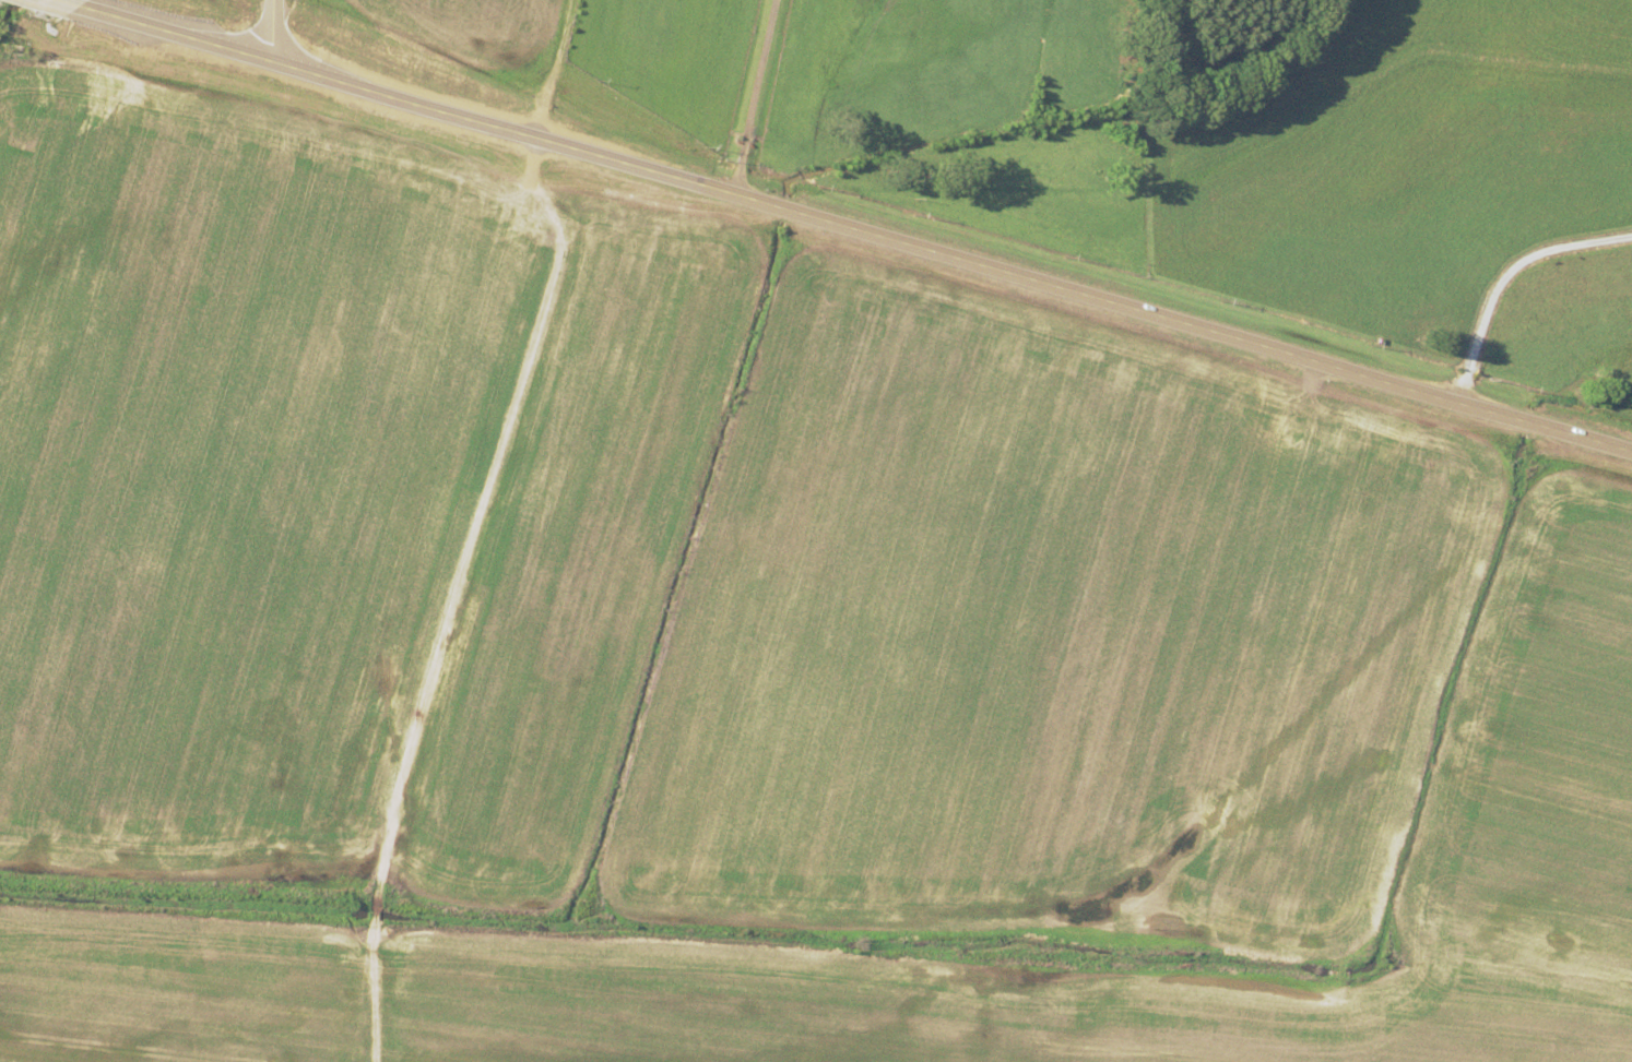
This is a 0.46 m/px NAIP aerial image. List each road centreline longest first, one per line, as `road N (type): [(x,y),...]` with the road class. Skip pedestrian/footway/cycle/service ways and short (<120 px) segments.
road 1 (primary): [(75,0),(1631,443)]

